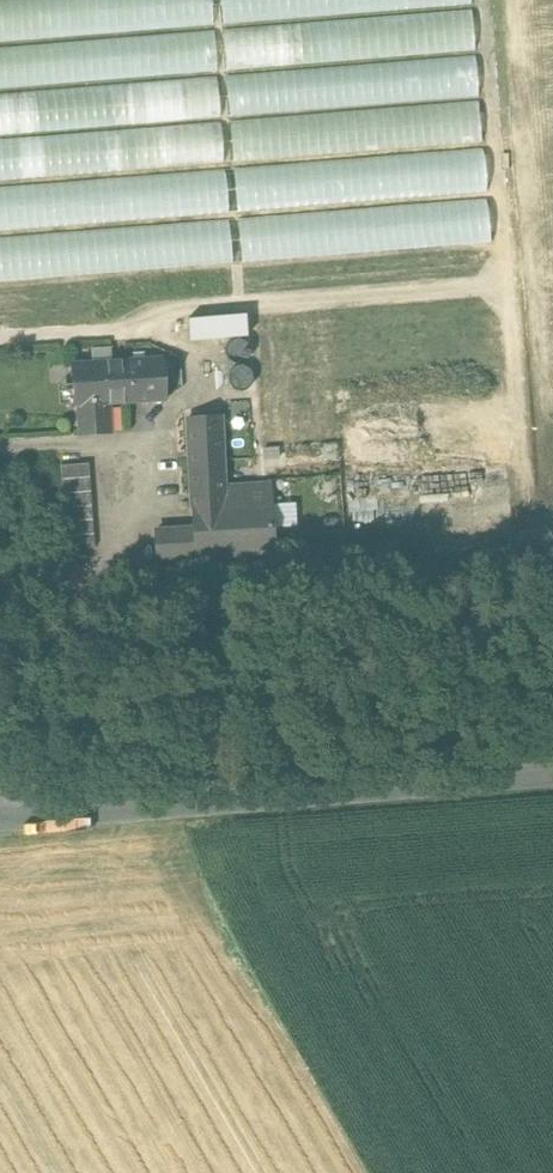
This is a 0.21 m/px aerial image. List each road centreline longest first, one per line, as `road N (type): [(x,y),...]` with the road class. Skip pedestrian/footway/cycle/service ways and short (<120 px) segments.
road 1 (unclassified): [(0,819),(552,773)]

